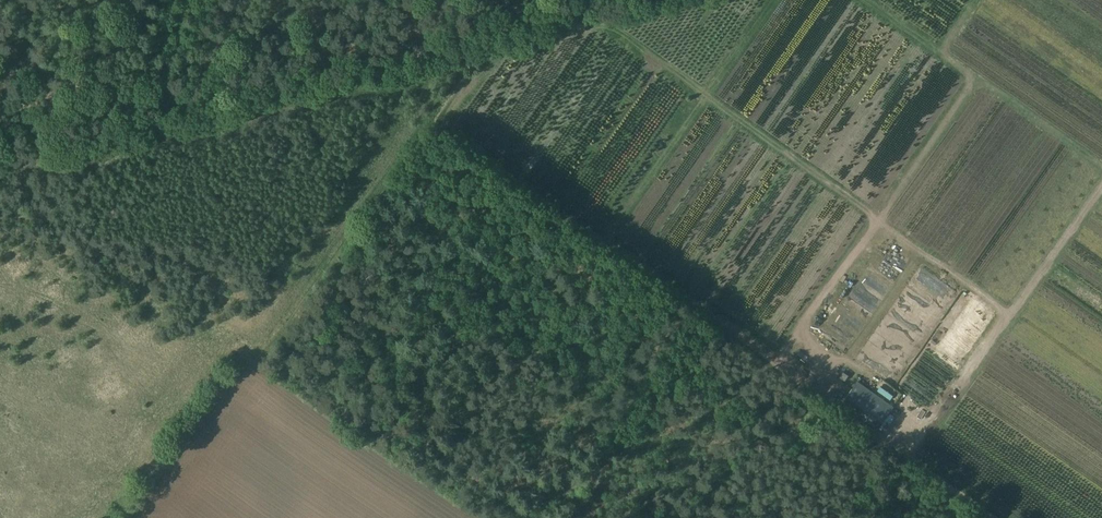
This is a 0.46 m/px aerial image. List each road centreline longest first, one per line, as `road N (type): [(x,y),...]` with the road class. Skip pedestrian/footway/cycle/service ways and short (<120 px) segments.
road 1 (track): [(802,386),(991,517)]

